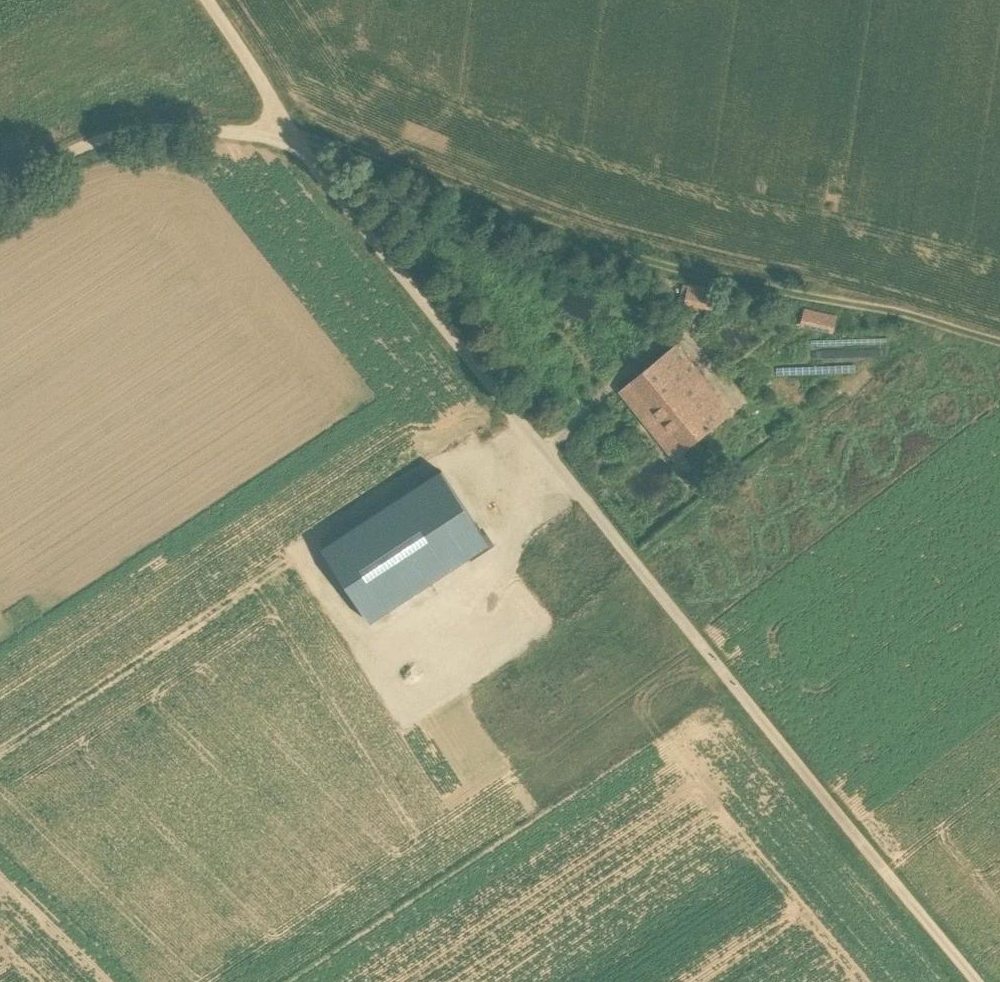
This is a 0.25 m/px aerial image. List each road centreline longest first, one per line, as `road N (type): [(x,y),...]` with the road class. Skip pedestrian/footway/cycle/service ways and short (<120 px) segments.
road 1 (unclassified): [(980,981),(299,141)]
road 2 (track): [(299,141),(481,202),(657,277),(852,302)]
road 3 (unclassified): [(0,197),(76,148),(134,128),(299,141)]
road 4 (track): [(852,302),(895,0)]
road 5 (track): [(299,141),(209,0)]
road 6 (track): [(852,302),(999,349)]

